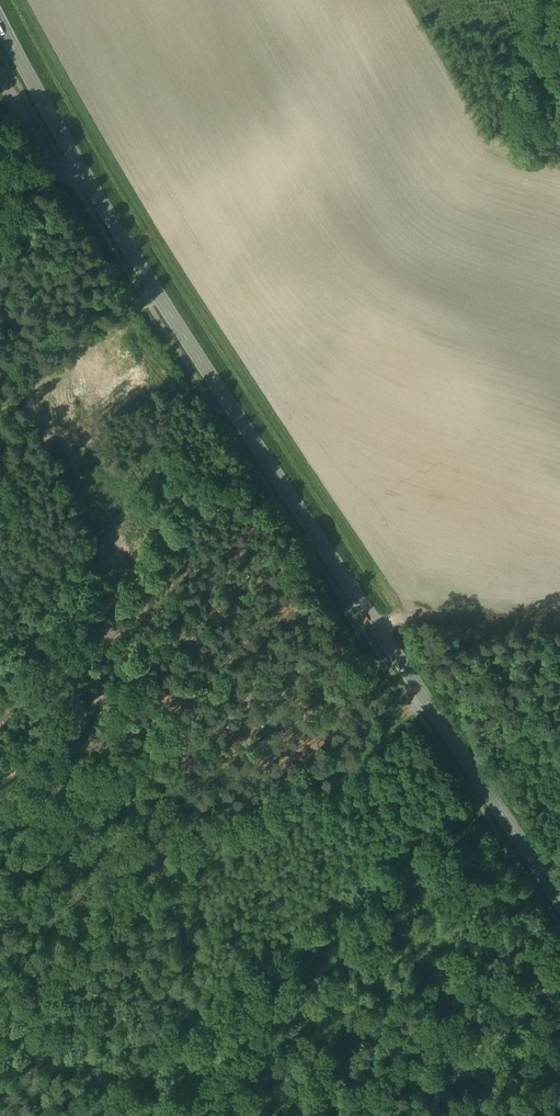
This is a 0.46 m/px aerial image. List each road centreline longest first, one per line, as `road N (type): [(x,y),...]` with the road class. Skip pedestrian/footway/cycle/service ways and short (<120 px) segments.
road 1 (tertiary): [(0,21),(156,292),(559,901)]
road 2 (track): [(427,701),(208,863)]
road 3 (track): [(559,963),(415,1115)]
road 4 (track): [(156,292),(74,359),(0,405)]

